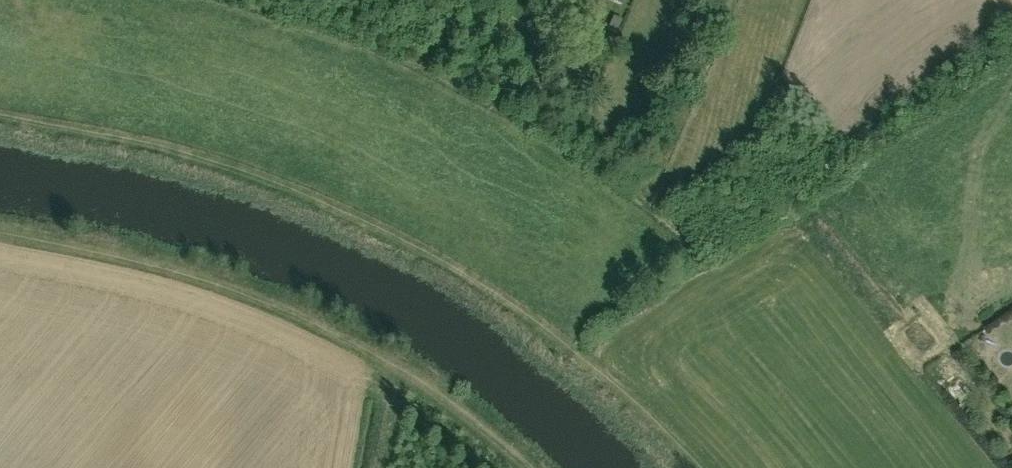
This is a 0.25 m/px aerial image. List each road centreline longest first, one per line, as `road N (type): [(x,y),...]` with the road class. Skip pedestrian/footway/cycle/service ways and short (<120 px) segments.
road 1 (track): [(0,234),(159,268),(342,338),(391,364),(528,467)]

